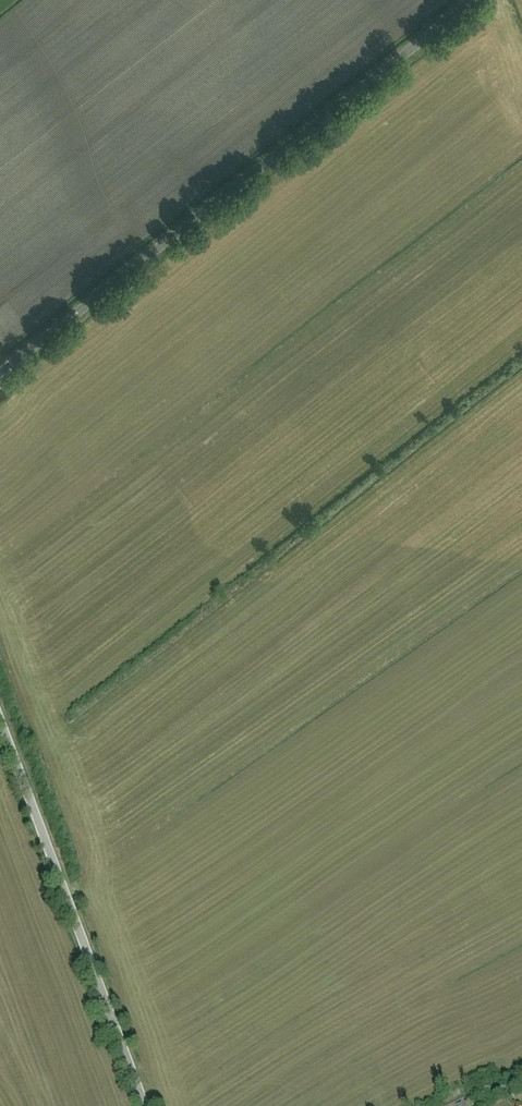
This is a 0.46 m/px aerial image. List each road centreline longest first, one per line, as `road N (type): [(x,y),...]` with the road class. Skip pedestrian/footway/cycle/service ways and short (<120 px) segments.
road 1 (unclassified): [(0,370),(459,0)]
road 2 (unclassified): [(145,1105),(0,715)]

